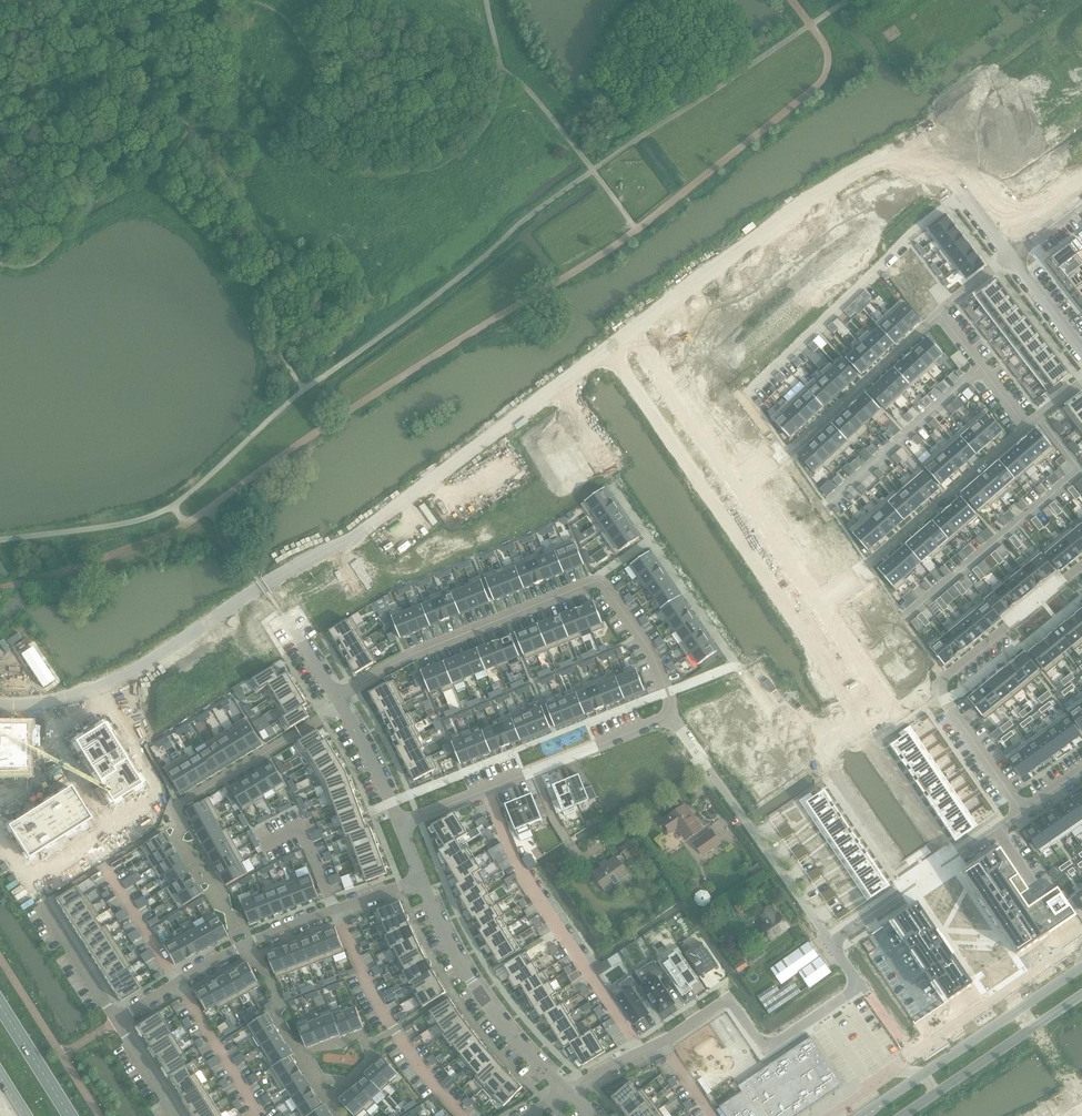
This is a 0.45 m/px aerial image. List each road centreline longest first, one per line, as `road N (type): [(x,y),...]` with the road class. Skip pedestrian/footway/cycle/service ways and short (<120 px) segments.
road 1 (residential): [(567,1091),(729,999),(764,1048),(862,985),(831,940),(896,896)]
road 2 (residential): [(737,489),(817,600),(1081,382)]
road 3 (residential): [(337,698),(413,654),(600,581),(652,652),(670,698),(667,716)]
road 4 (residential): [(1010,256),(737,489)]
road 5 (residential): [(117,1021),(249,944),(420,880)]
road 6 (residential): [(33,887),(168,801),(108,684)]
road 7 (residential): [(400,823),(667,716)]
road 8 (residential): [(420,880),(480,995),(567,1091)]
road 9 (residential): [(1081,943),(892,1070)]
road 10 (residential): [(1081,566),(946,675),(949,702)]
road 11 (residential): [(177,804),(341,704)]
road 12 (residential): [(117,1021),(33,887)]
road 13 (residential): [(652,363),(737,489)]
road 14 (primary): [(72,1115),(0,1002)]
road 15 (residential): [(267,584),(337,698)]
road 16 (residential): [(341,704),(400,823)]
road 17 (residential): [(1010,256),(930,150)]
road 18 (residential): [(949,702),(1023,811)]
road 19 (residential): [(1081,352),(1010,256)]

